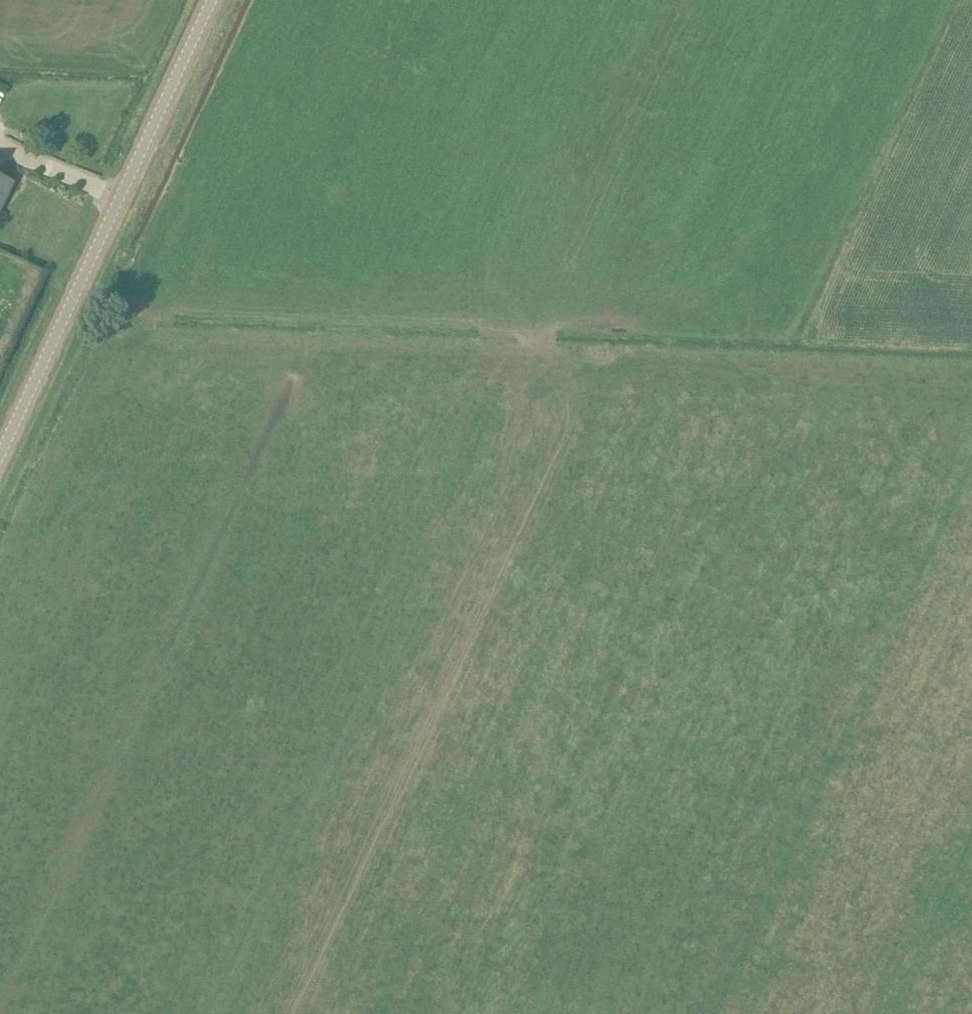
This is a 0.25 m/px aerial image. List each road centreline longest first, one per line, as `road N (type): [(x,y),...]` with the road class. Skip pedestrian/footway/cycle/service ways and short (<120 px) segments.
road 1 (tertiary): [(0,455),(214,0)]

